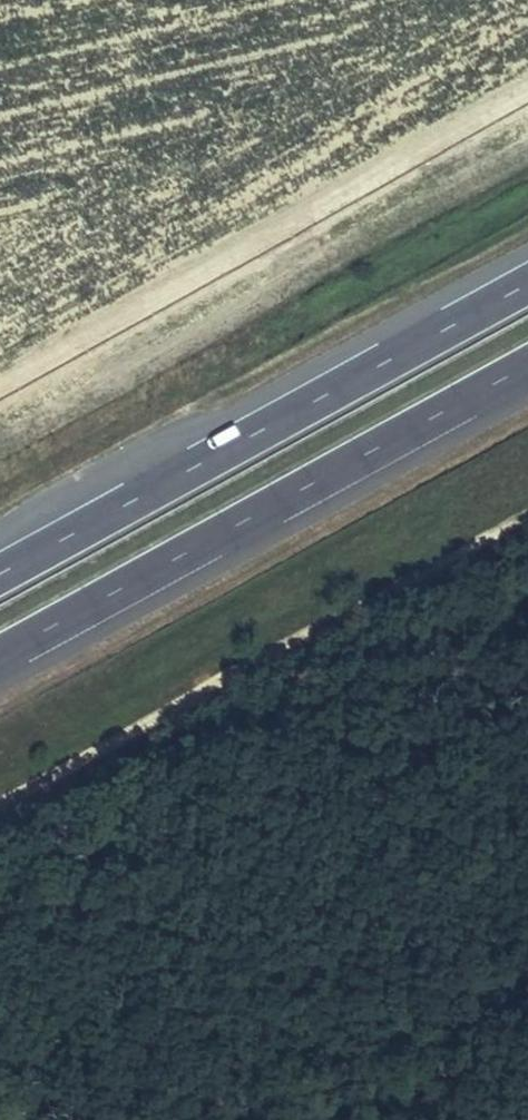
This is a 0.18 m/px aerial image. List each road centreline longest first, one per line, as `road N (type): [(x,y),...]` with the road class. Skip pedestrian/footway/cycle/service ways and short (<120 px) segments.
road 1 (track): [(0,811),(527,517)]
road 2 (motorway): [(527,285),(0,575)]
road 3 (motorway): [(0,656),(527,366)]

